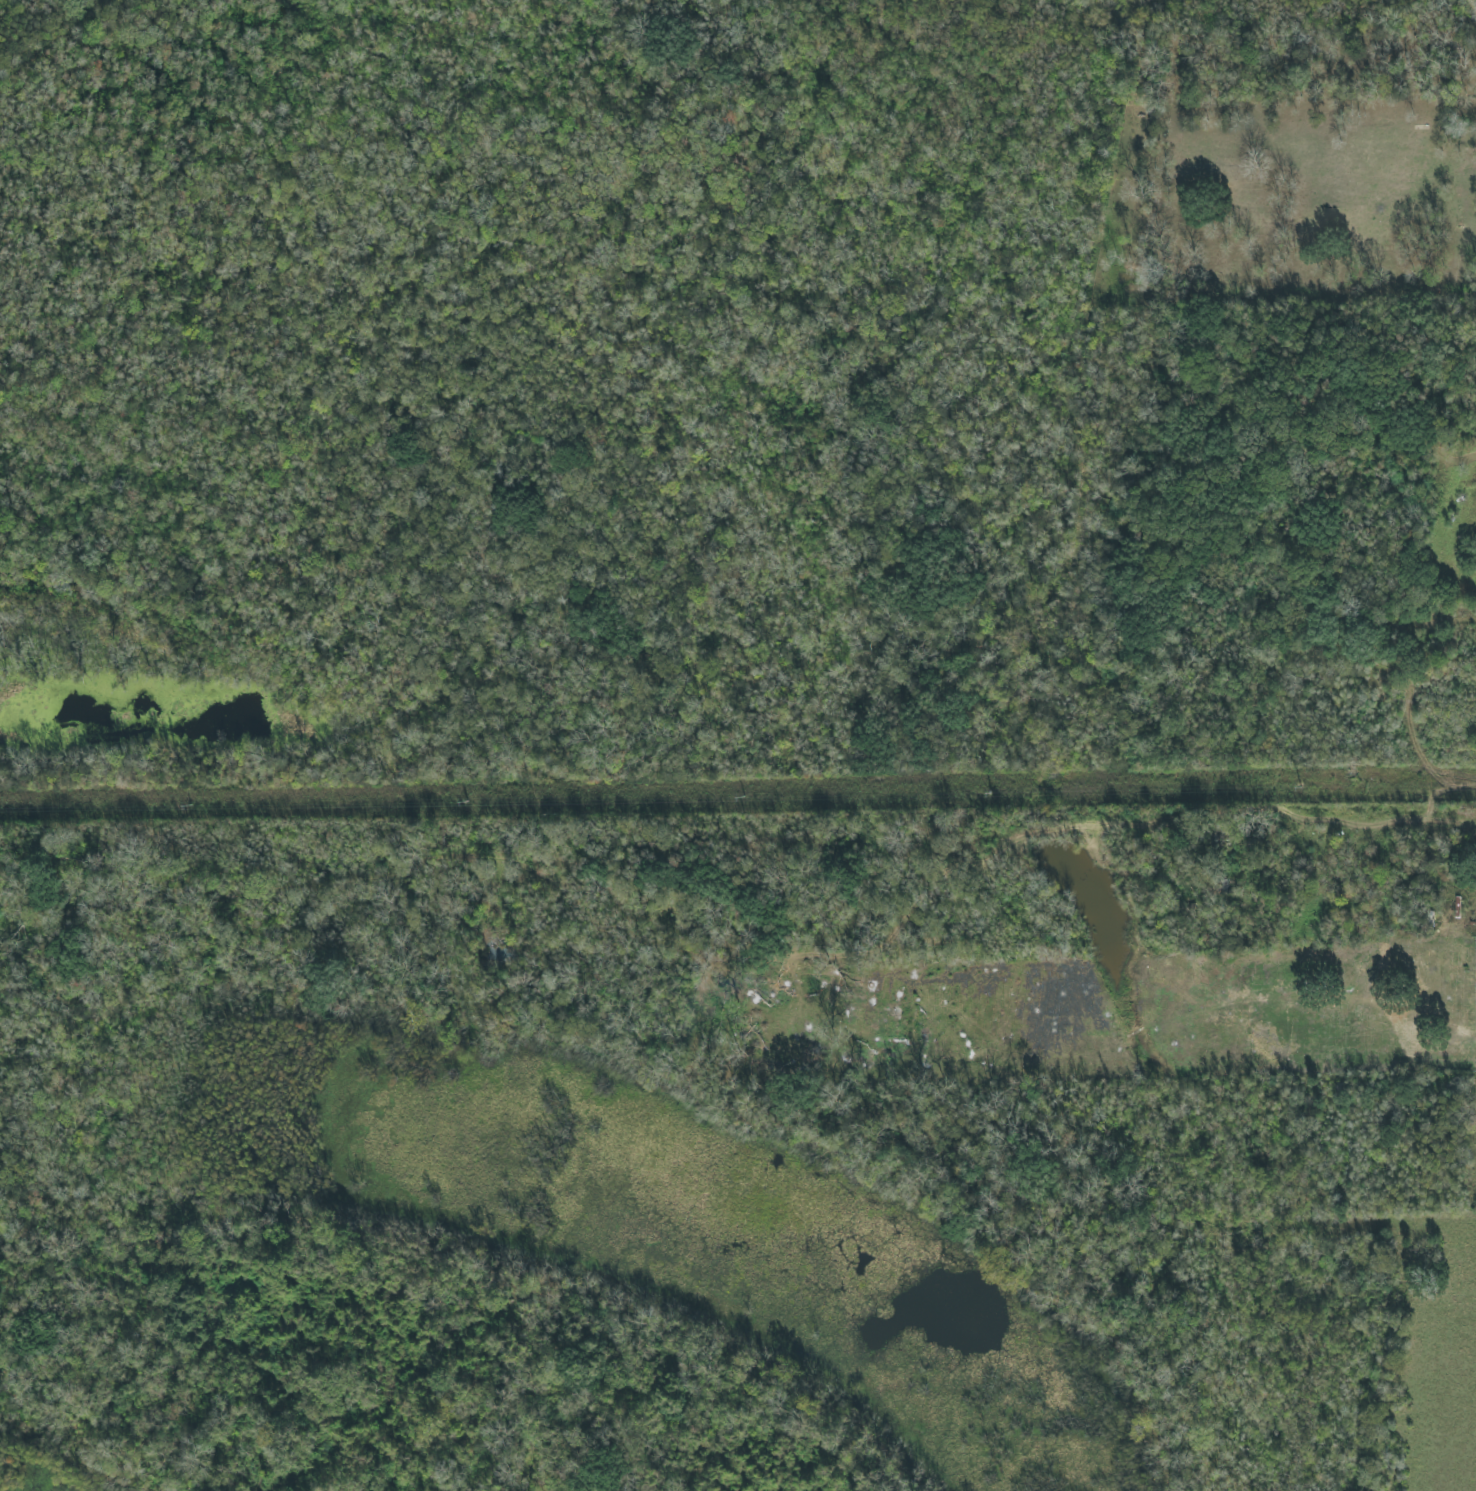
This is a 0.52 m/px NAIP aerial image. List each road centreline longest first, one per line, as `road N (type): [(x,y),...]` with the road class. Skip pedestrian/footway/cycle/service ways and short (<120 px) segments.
road 1 (residential): [(1149,824),(1175,806),(1230,803),(1475,811)]

